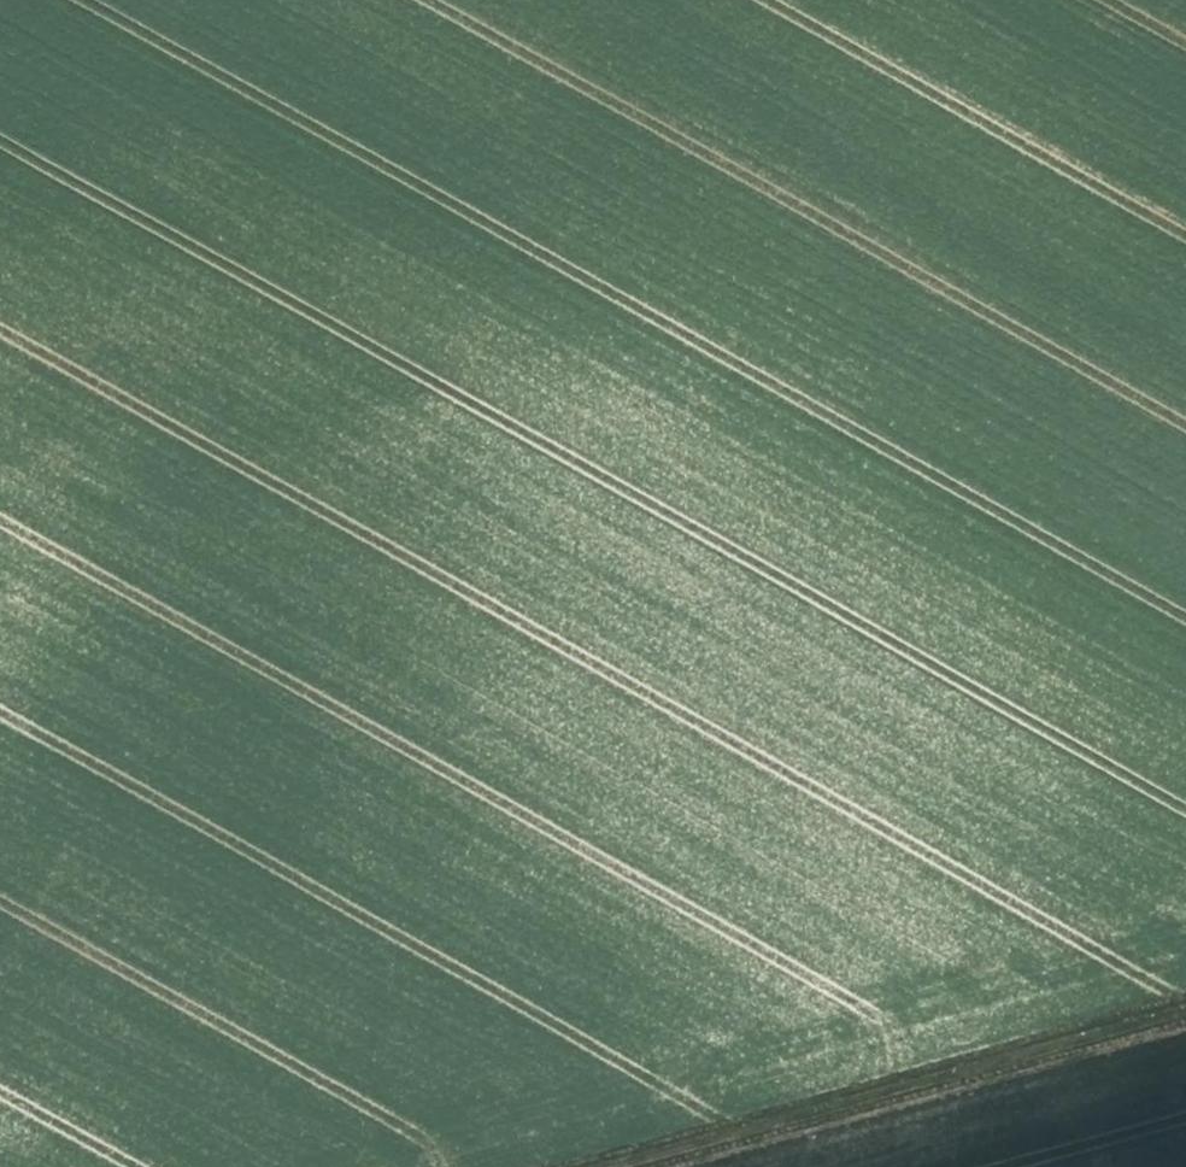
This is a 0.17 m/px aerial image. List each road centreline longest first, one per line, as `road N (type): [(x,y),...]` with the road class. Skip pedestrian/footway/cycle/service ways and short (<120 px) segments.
road 1 (track): [(611,1166),(1185,1011)]

